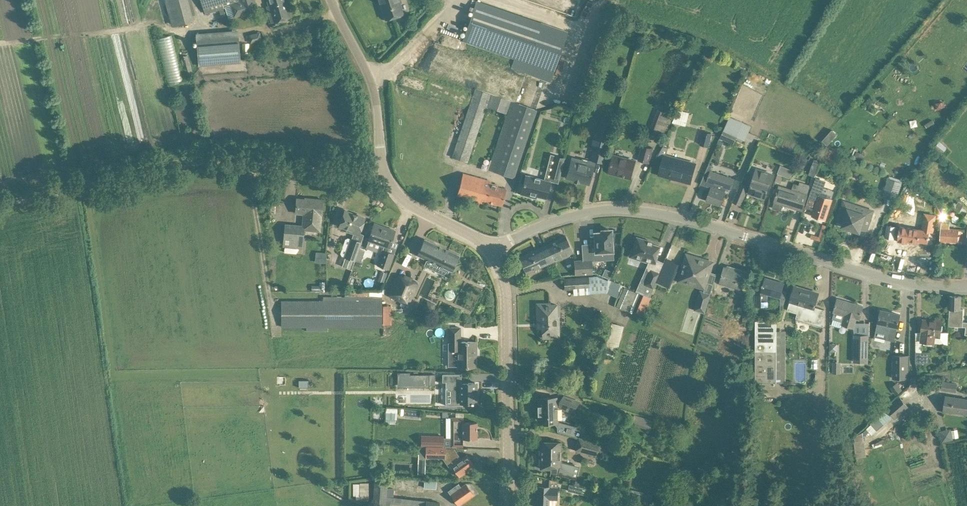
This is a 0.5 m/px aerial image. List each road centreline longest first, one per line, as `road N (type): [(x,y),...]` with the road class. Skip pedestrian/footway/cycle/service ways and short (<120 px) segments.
road 1 (tertiary): [(966,287),(862,271),(639,210),(570,216),(488,250)]
road 2 (track): [(384,173),(177,164),(0,203)]
road 3 (tertiary): [(488,250),(391,186),(370,79),(331,0)]
road 4 (tertiary): [(508,505),(506,295),(488,250)]

